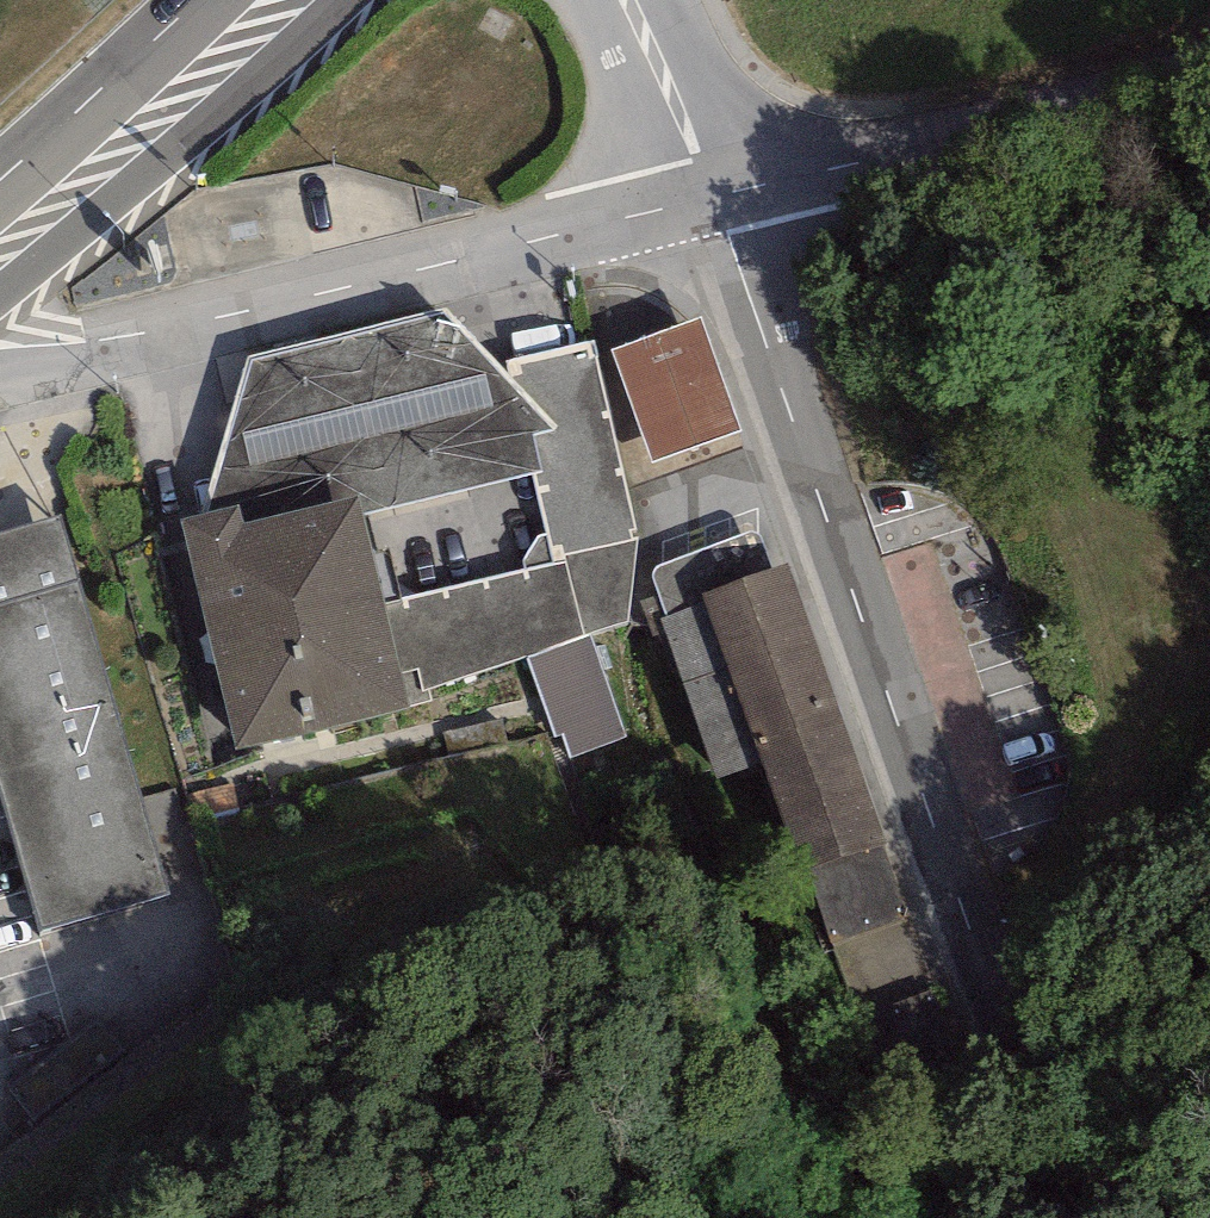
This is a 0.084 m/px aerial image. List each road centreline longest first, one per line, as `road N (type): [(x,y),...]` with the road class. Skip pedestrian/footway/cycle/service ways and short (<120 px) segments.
road 1 (unclassified): [(1178,1217),(1039,1165),(713,193)]
road 2 (unclassified): [(0,366),(713,193)]
road 3 (unclassified): [(713,193),(1209,84)]
road 4 (secondary): [(0,241),(258,0)]
road 5 (unclassified): [(713,193),(625,0)]

